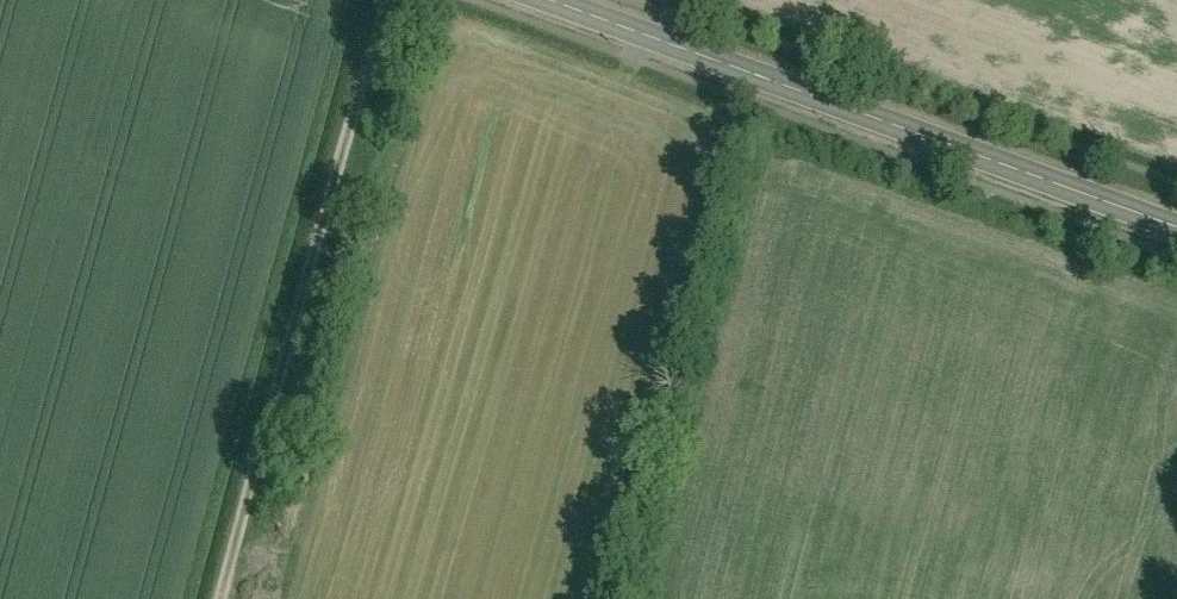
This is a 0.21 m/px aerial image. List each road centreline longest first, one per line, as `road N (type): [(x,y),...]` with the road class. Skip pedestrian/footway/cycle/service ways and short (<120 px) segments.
road 1 (secondary): [(542,0),(1176,232)]
road 2 (unclassified): [(221,598),(323,212),(396,0)]

